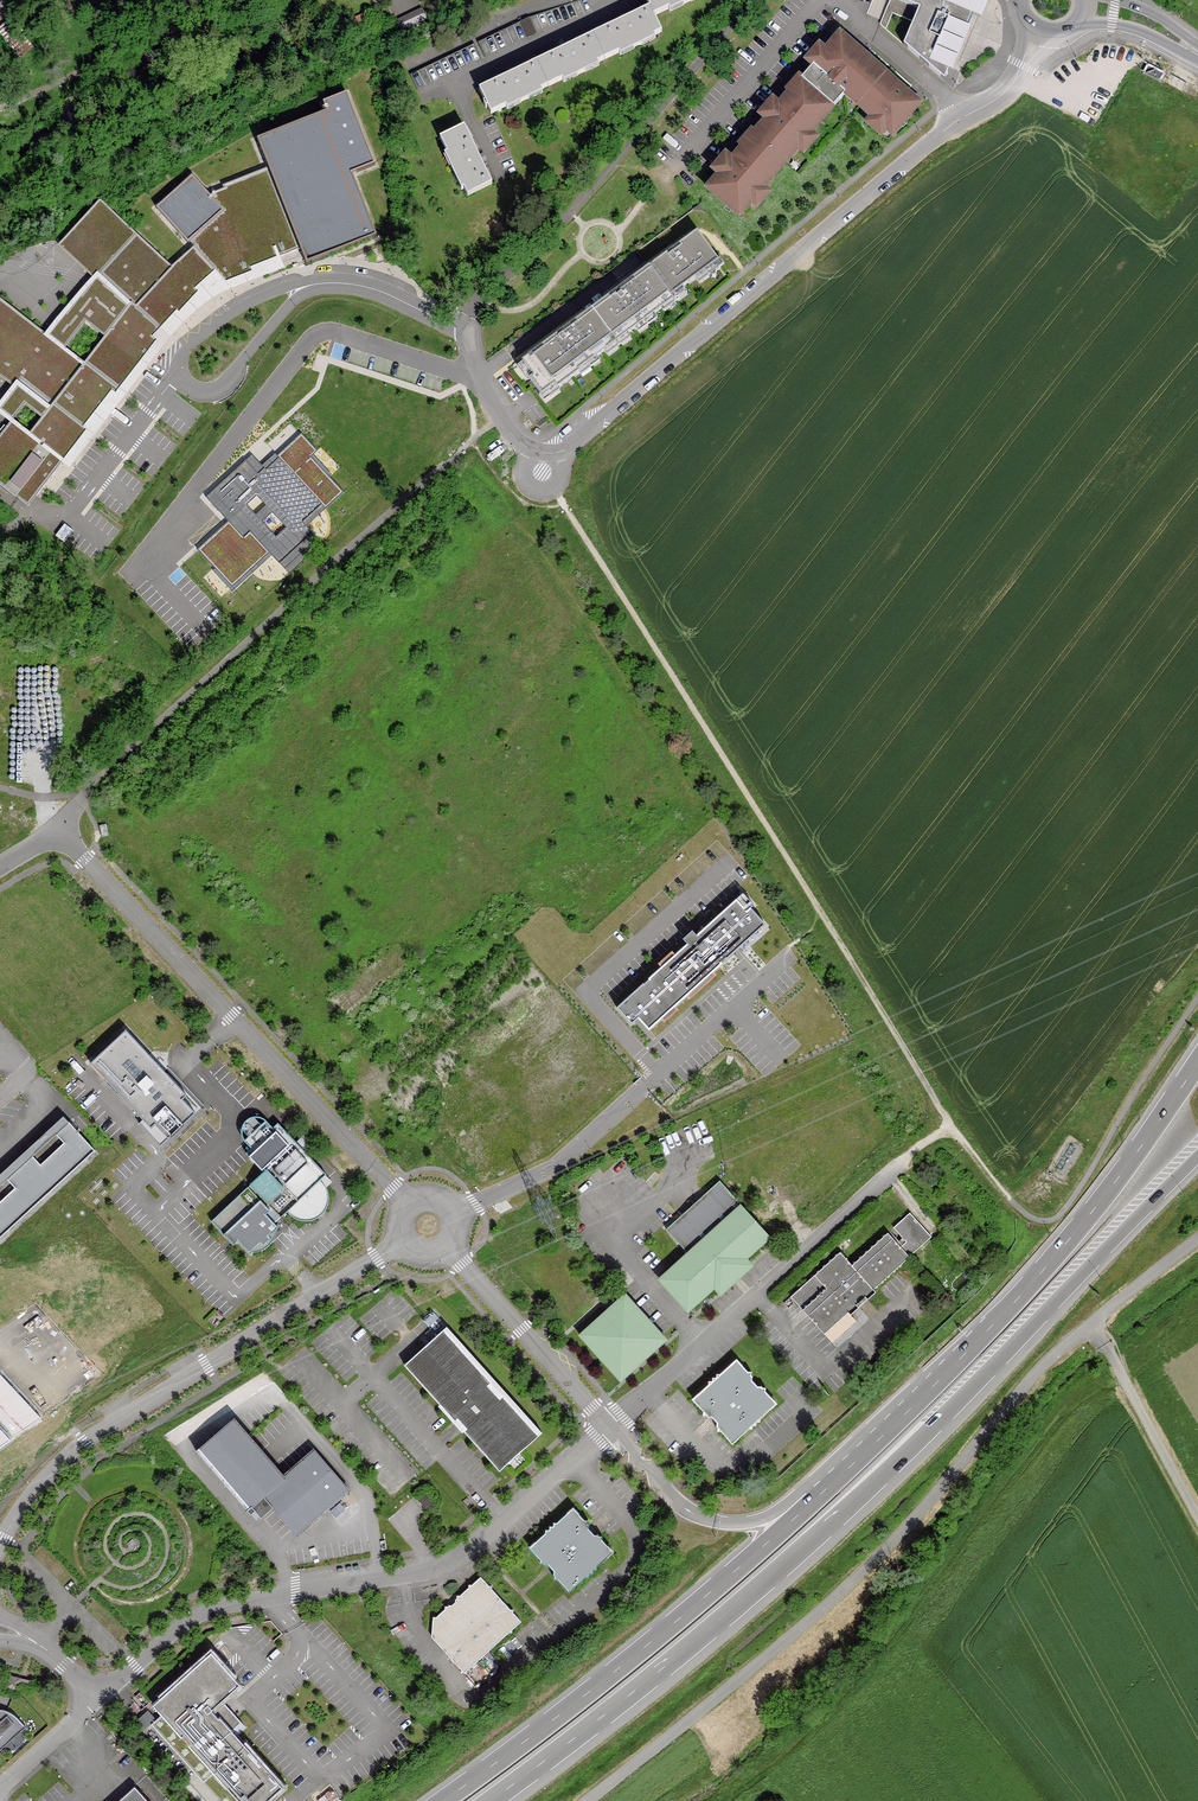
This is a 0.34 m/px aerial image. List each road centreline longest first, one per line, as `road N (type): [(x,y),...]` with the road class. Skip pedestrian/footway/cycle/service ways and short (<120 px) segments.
road 1 (trunk): [(492,1800),(665,1668),(845,1511),(1197,1155)]
road 2 (track): [(556,490),(952,1125),(1010,1198)]
road 3 (residential): [(970,115),(562,453),(530,450),(514,436),(478,377),(468,330)]
road 4 (unclassified): [(588,1800),(874,1561),(1048,1360),(1091,1324)]
road 5 (track): [(1197,1314),(1133,1372),(1093,1390),(1065,1414),(877,1664),(798,1746),(723,1800)]
road 6 (unclassified): [(609,1427),(451,1563),(211,1608),(176,1628),(102,1698)]
road 7 (trunk): [(1197,1060),(1027,1287),(822,1492)]
road 8 (unclassified): [(57,828),(411,1204)]
road 9 (unclassified): [(0,1544),(47,1475),(85,1442),(404,1240)]
road 10 (trunk): [(822,1492),(655,1637),(439,1800)]
road 11 (unclassified): [(901,1162),(609,1427)]
road 12 (trunk): [(822,1492),(751,1521),(707,1518),(675,1500),(609,1427)]
road 13 (unclassified): [(609,1427),(446,1246)]
road 14 (unclassified): [(1197,1514),(1091,1324)]
road 15 (residential): [(611,0),(570,28),(424,98)]
road 16 (residential): [(970,115),(835,0)]
road 17 (unclassified): [(102,1698),(0,1789)]
road 18 (unclassified): [(1091,1324),(1197,1240)]
road 19 (tertiary): [(1079,21),(1132,26),(1197,56)]

